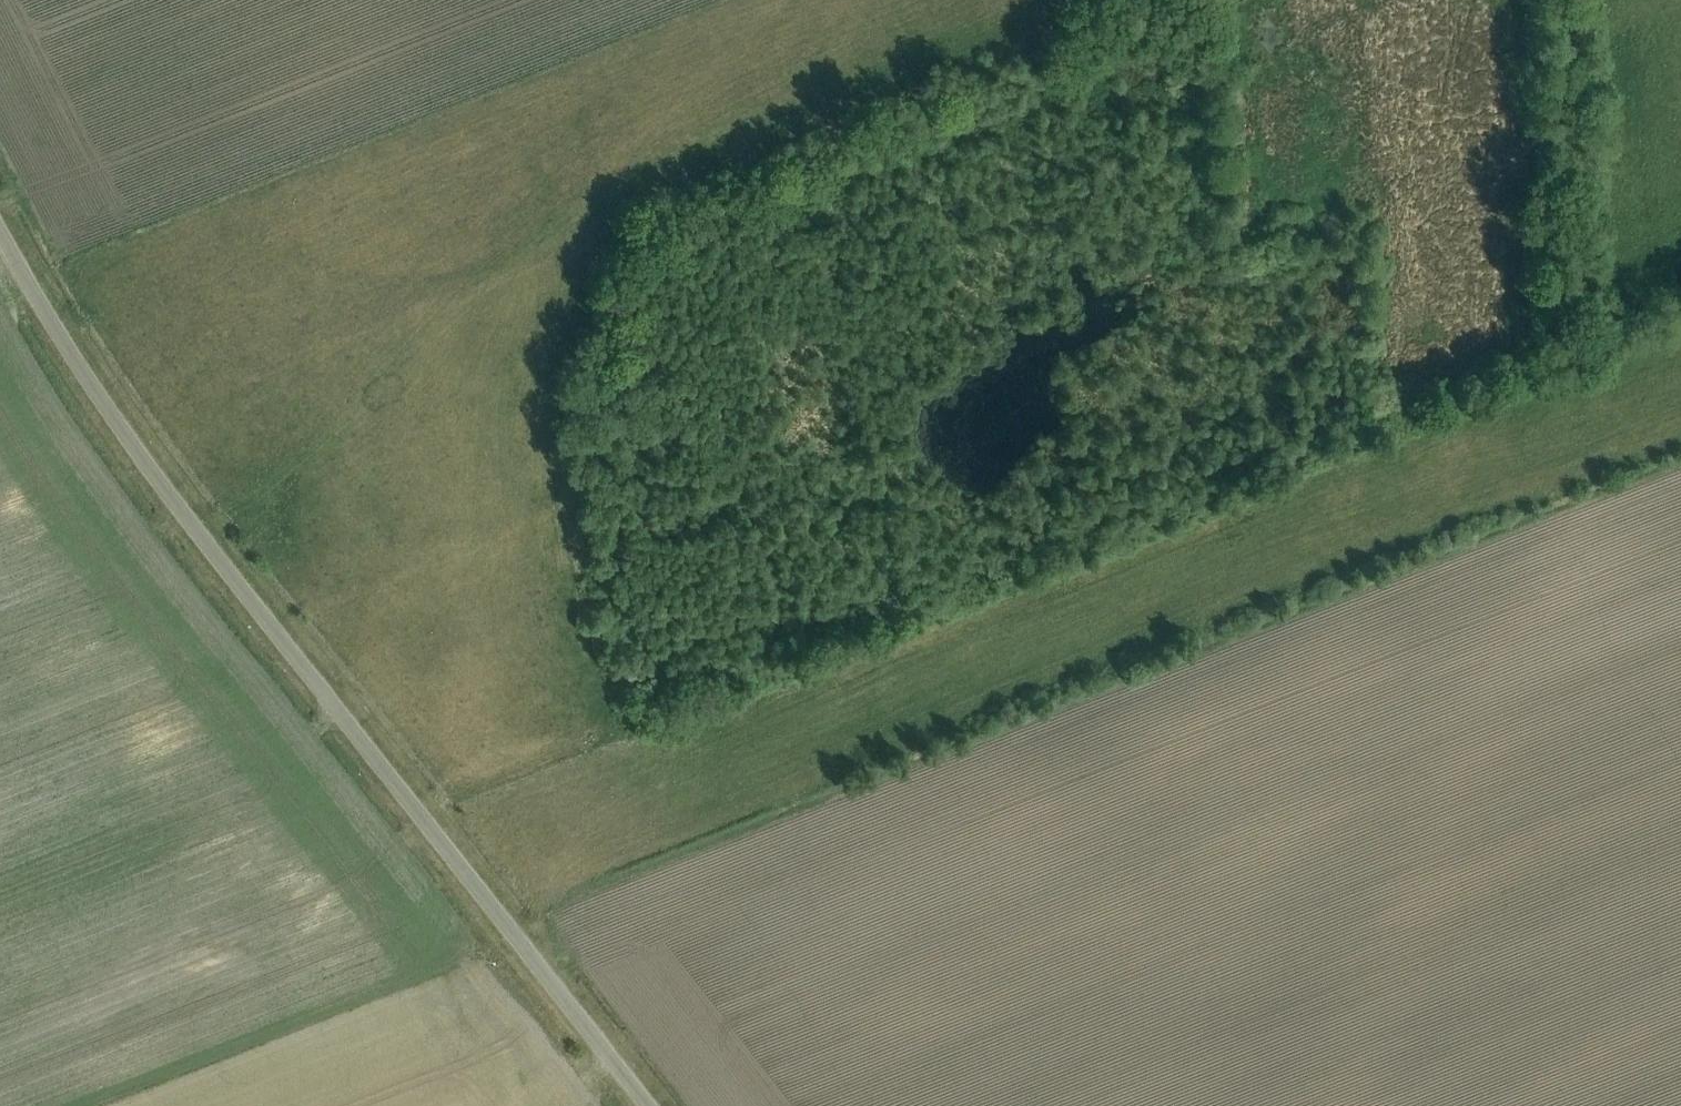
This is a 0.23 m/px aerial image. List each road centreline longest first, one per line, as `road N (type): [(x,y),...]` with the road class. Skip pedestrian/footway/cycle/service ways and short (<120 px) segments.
road 1 (unclassified): [(648,1105),(185,515),(60,335),(0,232)]

